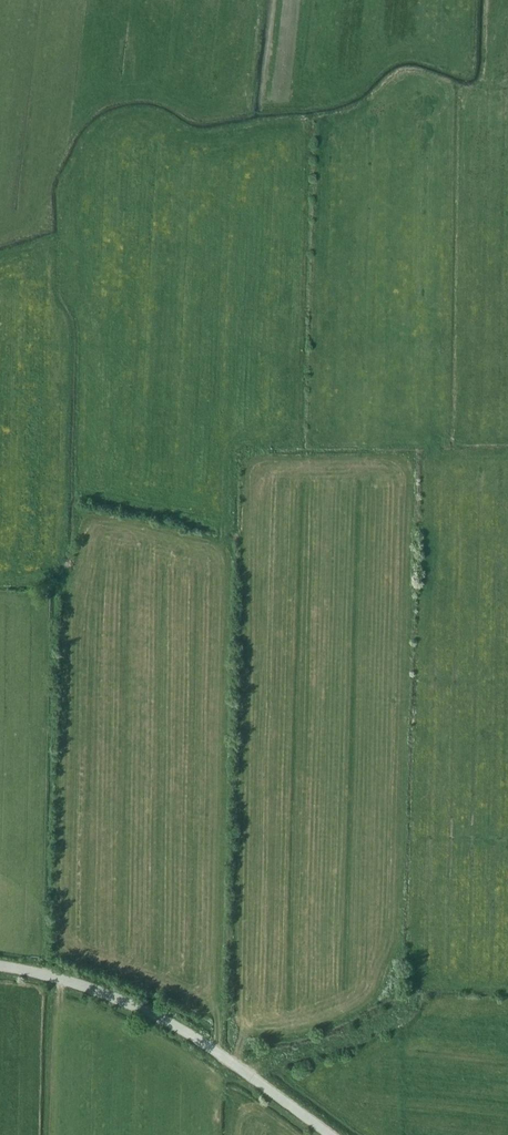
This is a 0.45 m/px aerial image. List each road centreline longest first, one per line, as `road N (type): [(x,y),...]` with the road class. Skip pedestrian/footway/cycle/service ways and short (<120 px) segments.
road 1 (unclassified): [(333,1134),(160,1016),(0,965)]

